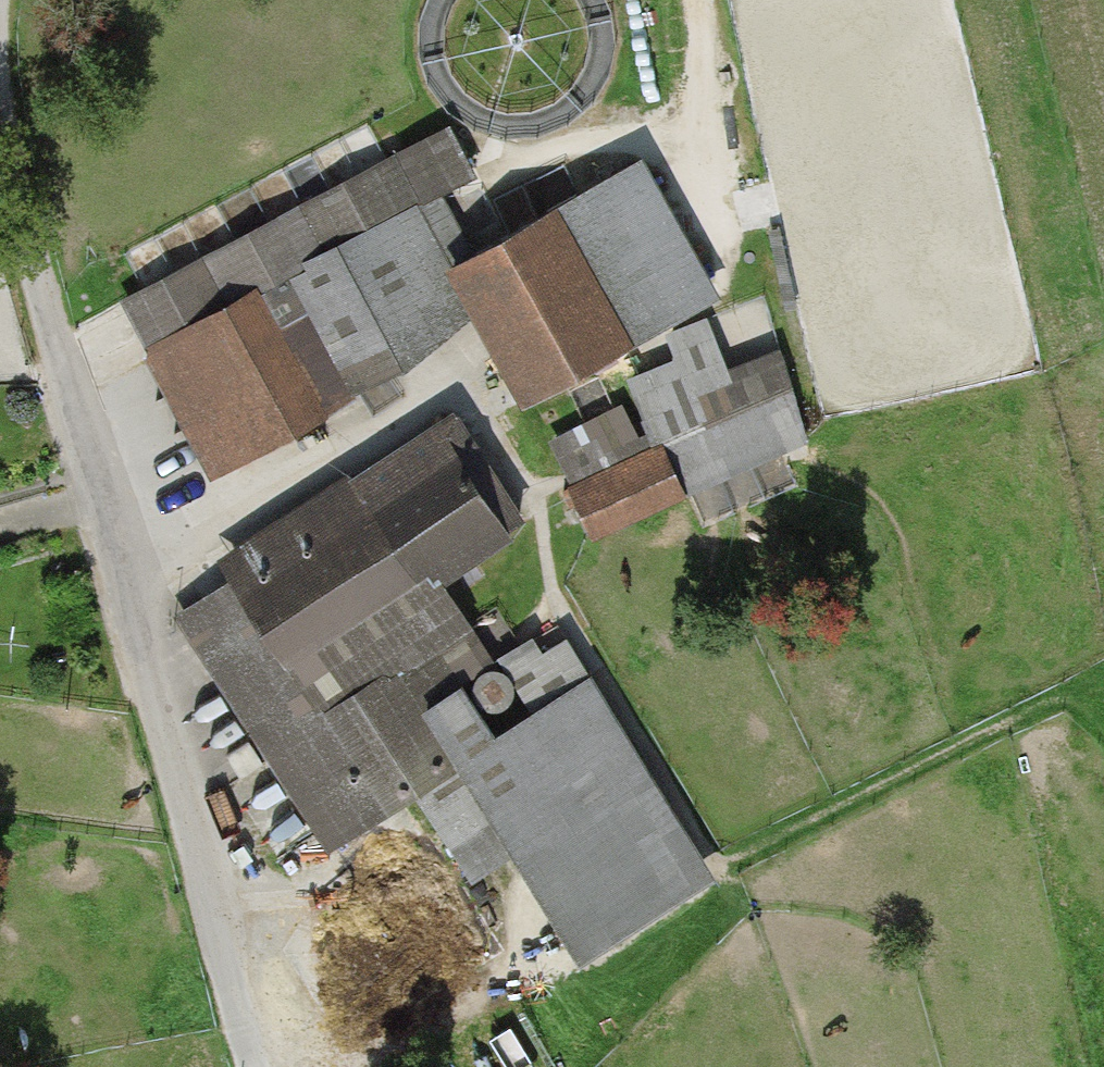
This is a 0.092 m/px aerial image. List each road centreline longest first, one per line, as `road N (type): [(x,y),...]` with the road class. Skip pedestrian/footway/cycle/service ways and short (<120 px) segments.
road 1 (unclassified): [(0,112),(261,1066)]
road 2 (track): [(1103,681),(728,873),(565,984),(405,1066)]
road 3 (track): [(728,873),(558,605),(538,492),(449,364)]
road 4 (track): [(469,347),(399,407),(189,528),(121,557)]
road 5 (track): [(468,204),(544,154),(712,126)]
road 6 (track): [(721,251),(697,0)]

